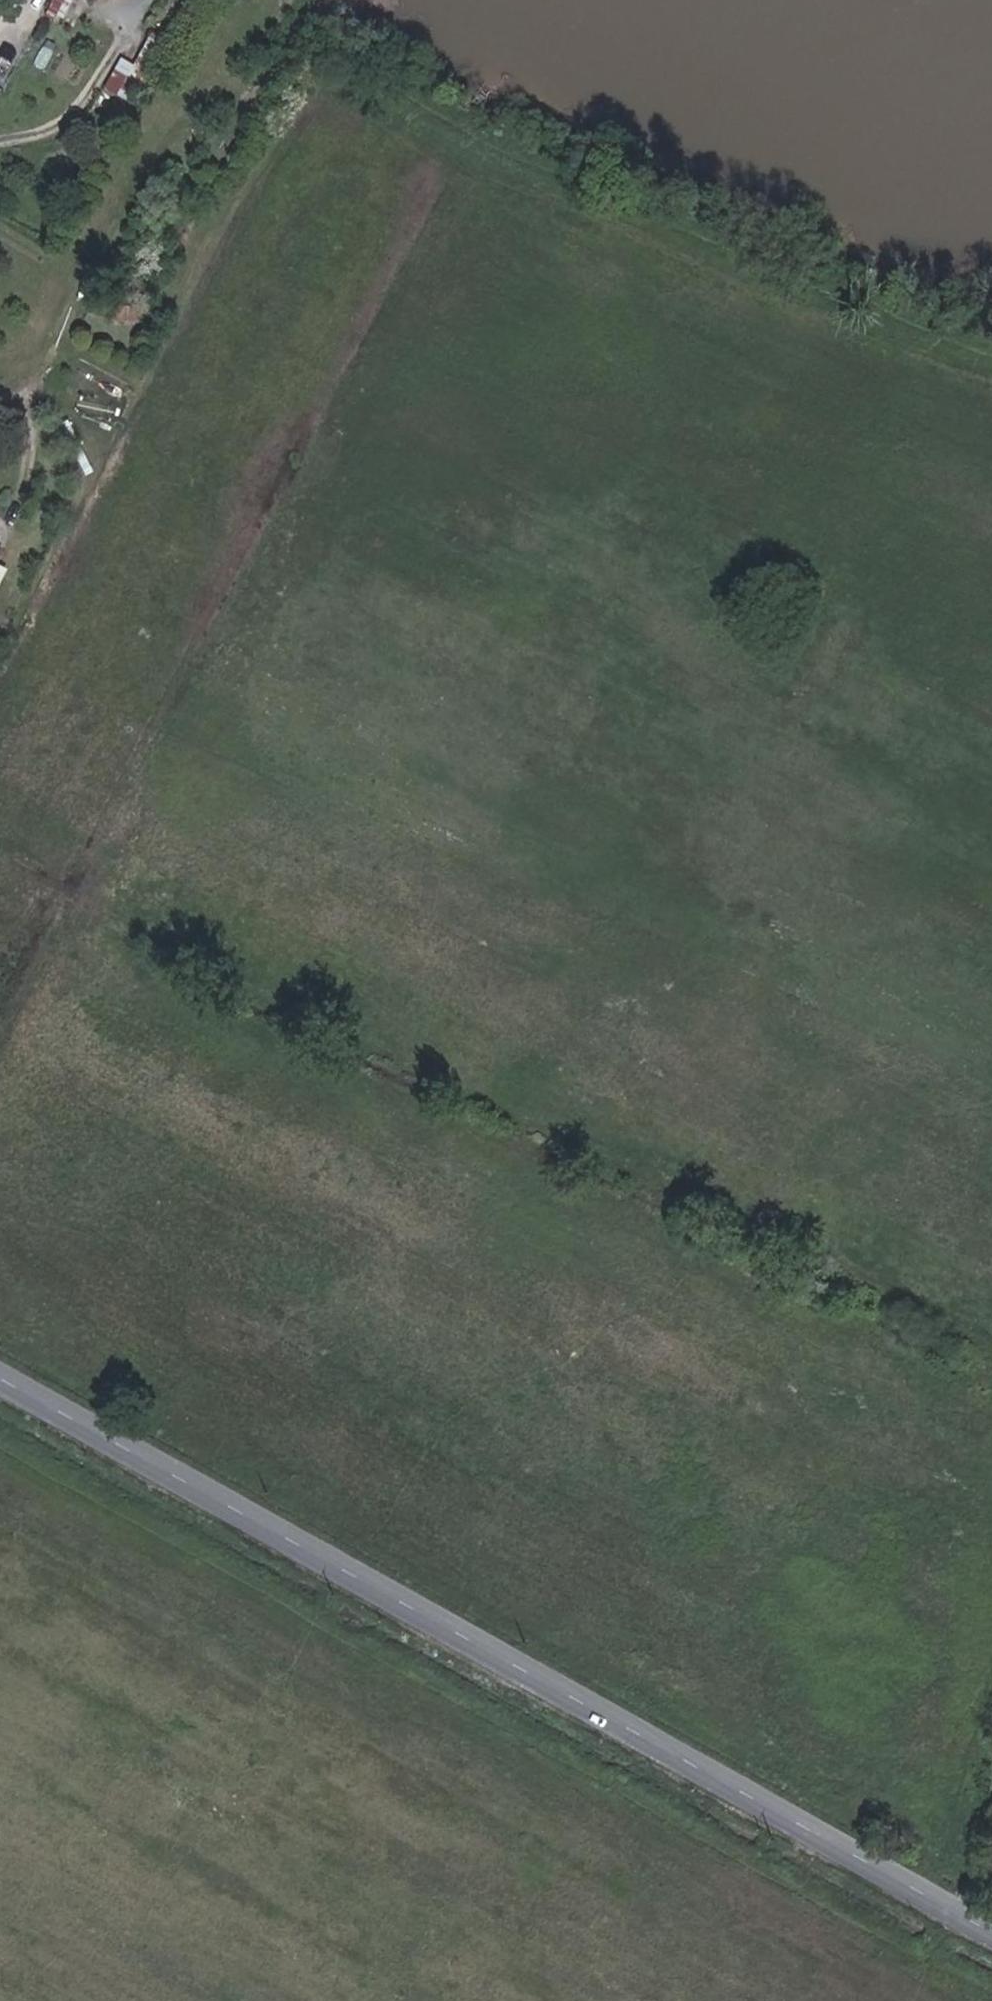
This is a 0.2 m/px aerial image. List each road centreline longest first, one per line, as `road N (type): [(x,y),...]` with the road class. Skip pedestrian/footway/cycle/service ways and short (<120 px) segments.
road 1 (tertiary): [(0,1379),(991,1927)]

